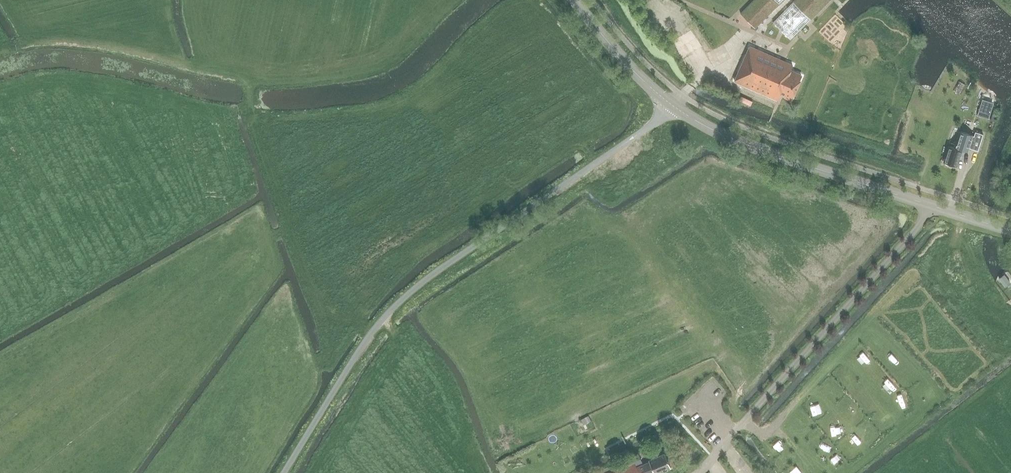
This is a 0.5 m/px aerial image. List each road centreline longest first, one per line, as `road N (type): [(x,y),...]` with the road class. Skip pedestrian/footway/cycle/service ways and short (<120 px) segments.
road 1 (unclassified): [(285,472),(370,335),(405,296),(672,105)]
road 2 (secondary): [(1010,230),(729,137),(672,105)]
road 3 (secondary): [(575,0),(672,105)]

